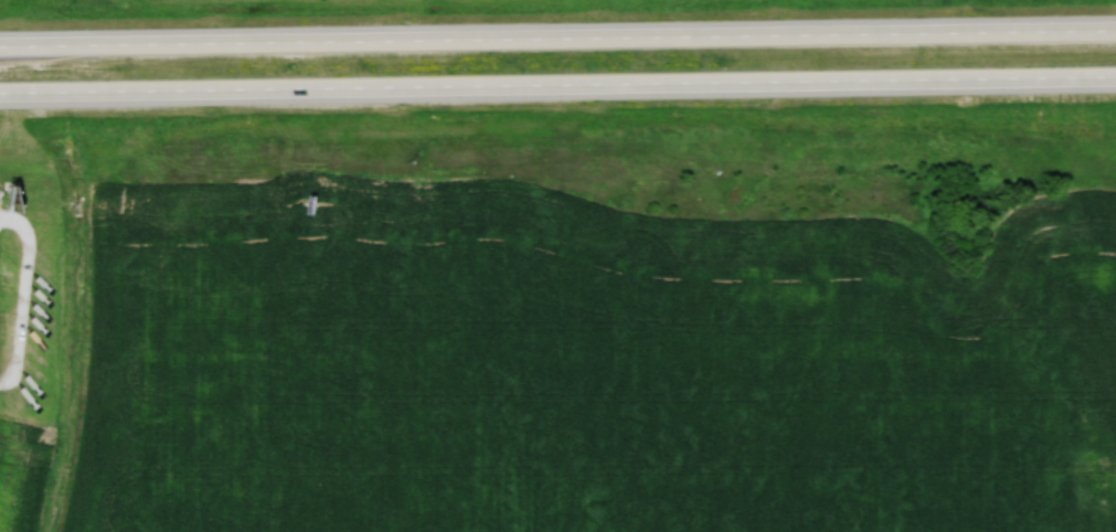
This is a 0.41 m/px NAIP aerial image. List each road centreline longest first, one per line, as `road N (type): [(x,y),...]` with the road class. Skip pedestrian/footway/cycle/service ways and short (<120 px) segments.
road 1 (trunk): [(1115,31),(457,32),(0,49)]
road 2 (trunk): [(0,101),(1115,87)]

